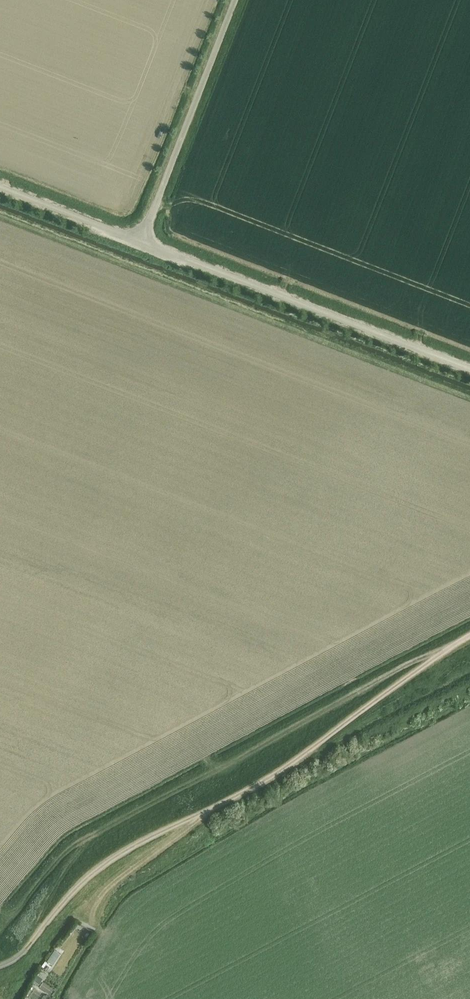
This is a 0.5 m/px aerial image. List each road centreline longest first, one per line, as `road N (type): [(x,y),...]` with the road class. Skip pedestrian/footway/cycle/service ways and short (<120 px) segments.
road 1 (track): [(97,915),(203,813),(282,772),(469,636)]
road 2 (tertiary): [(469,369),(140,243)]
road 3 (track): [(40,931),(53,892),(101,828),(72,848),(0,930)]
road 4 (unclassified): [(140,243),(235,0)]
road 5 (track): [(203,813),(89,875),(25,951)]
road 6 (tertiary): [(140,243),(0,190)]

